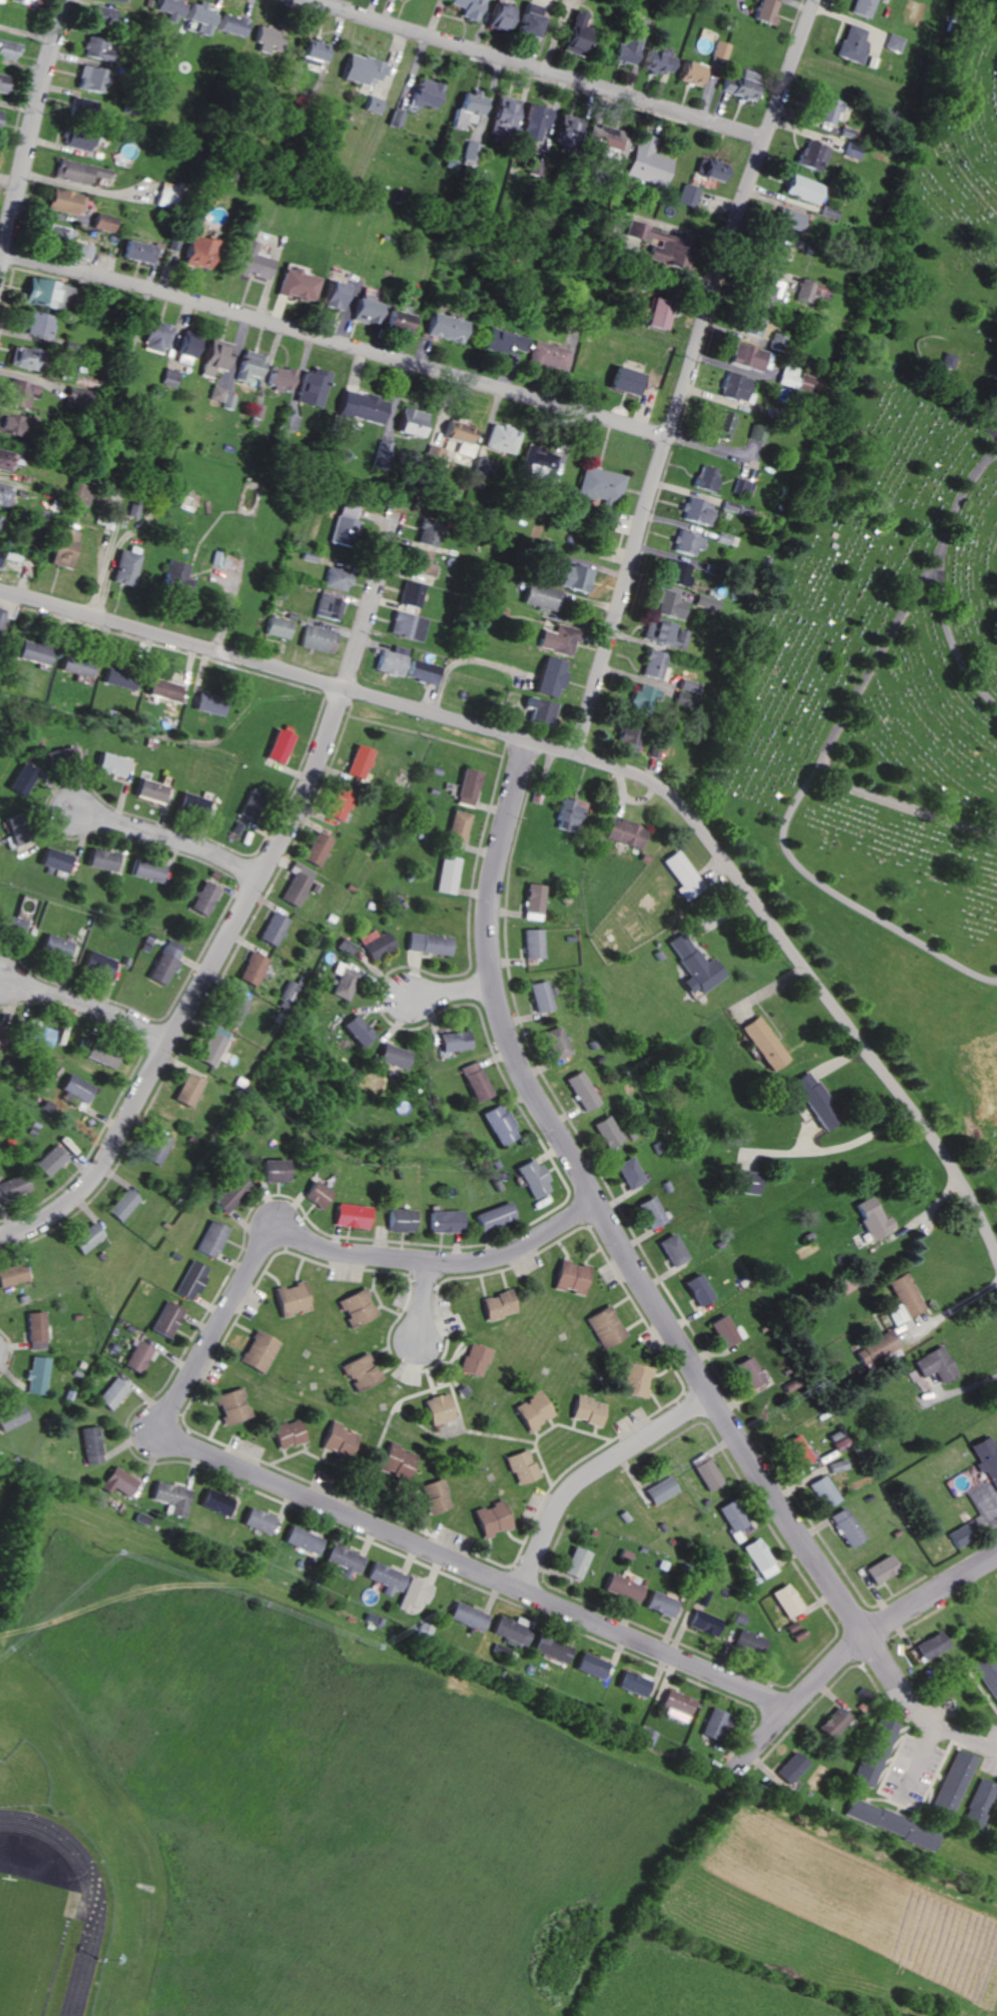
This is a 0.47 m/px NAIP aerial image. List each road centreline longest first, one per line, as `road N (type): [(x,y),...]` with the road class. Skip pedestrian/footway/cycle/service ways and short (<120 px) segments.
road 1 (residential): [(986,1746),(922,1720),(888,1680),(515,1067),(487,938),(503,831),(531,738)]
road 2 (residential): [(671,1652),(159,1436),(276,1229),(339,1254),(465,1264),(512,1254),(595,1205)]
road 3 (residential): [(576,752),(714,279),(816,0)]
road 4 (residential): [(666,438),(0,253)]
road 5 (tertiary): [(996,1251),(947,1158),(692,814),(641,774),(576,752)]
road 6 (residential): [(0,1232),(70,1196),(106,1151),(290,823),(348,686)]
road 7 (tertiary): [(576,752),(0,588)]
road 8 (residential): [(766,138),(300,0)]
road 9 (residential): [(996,1550),(860,1636),(735,1770)]
road 10 (residential): [(0,290),(67,0)]
road 11 (residential): [(517,1585),(551,1519),(582,1482),(713,1397)]
road 12 (residential): [(260,877),(183,842),(73,813)]
road 13 (residential): [(348,686),(397,515)]
road 14 (residential): [(168,1041),(107,1009),(4,986)]
road 15 (residential): [(791,1706),(671,1652)]

